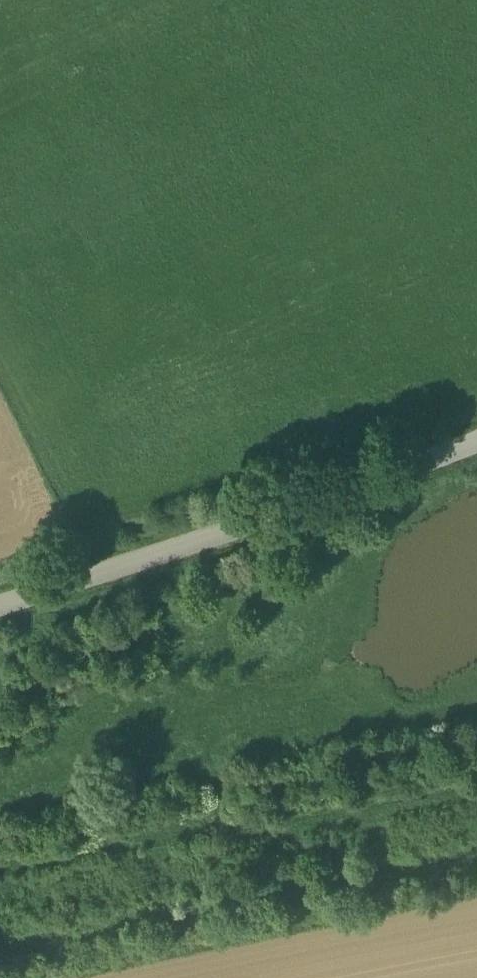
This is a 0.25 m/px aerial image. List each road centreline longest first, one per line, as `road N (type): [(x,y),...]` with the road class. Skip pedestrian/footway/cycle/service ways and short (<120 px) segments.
road 1 (unclassified): [(0,604),(476,438)]

